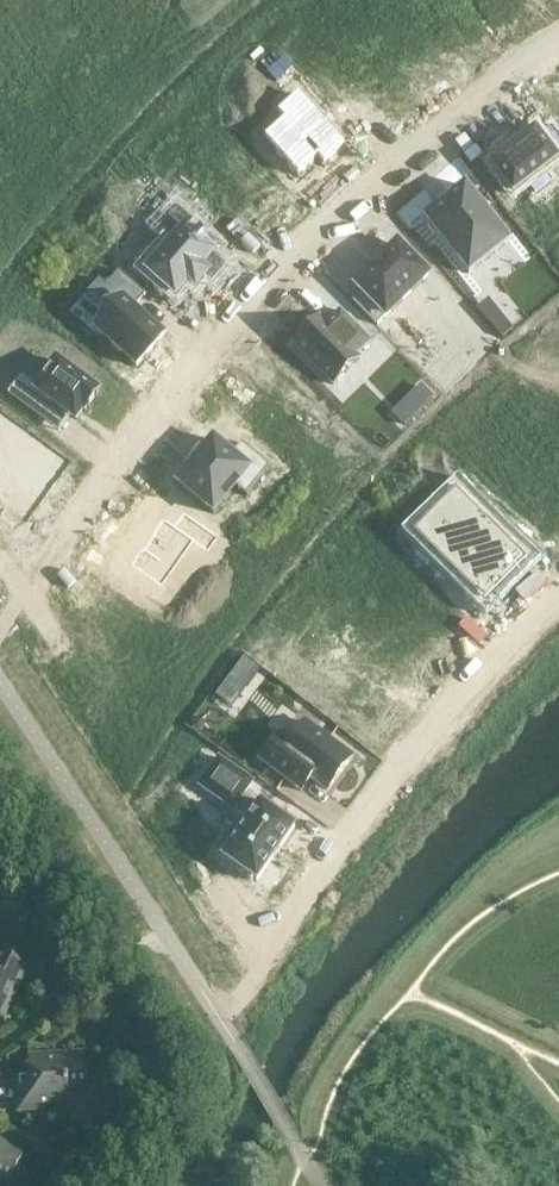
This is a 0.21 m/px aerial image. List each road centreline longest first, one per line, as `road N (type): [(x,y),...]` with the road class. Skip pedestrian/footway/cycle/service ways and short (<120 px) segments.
road 1 (residential): [(38,589),(226,340),(415,160),(558,49)]
road 2 (residential): [(292,931),(483,670),(558,591)]

